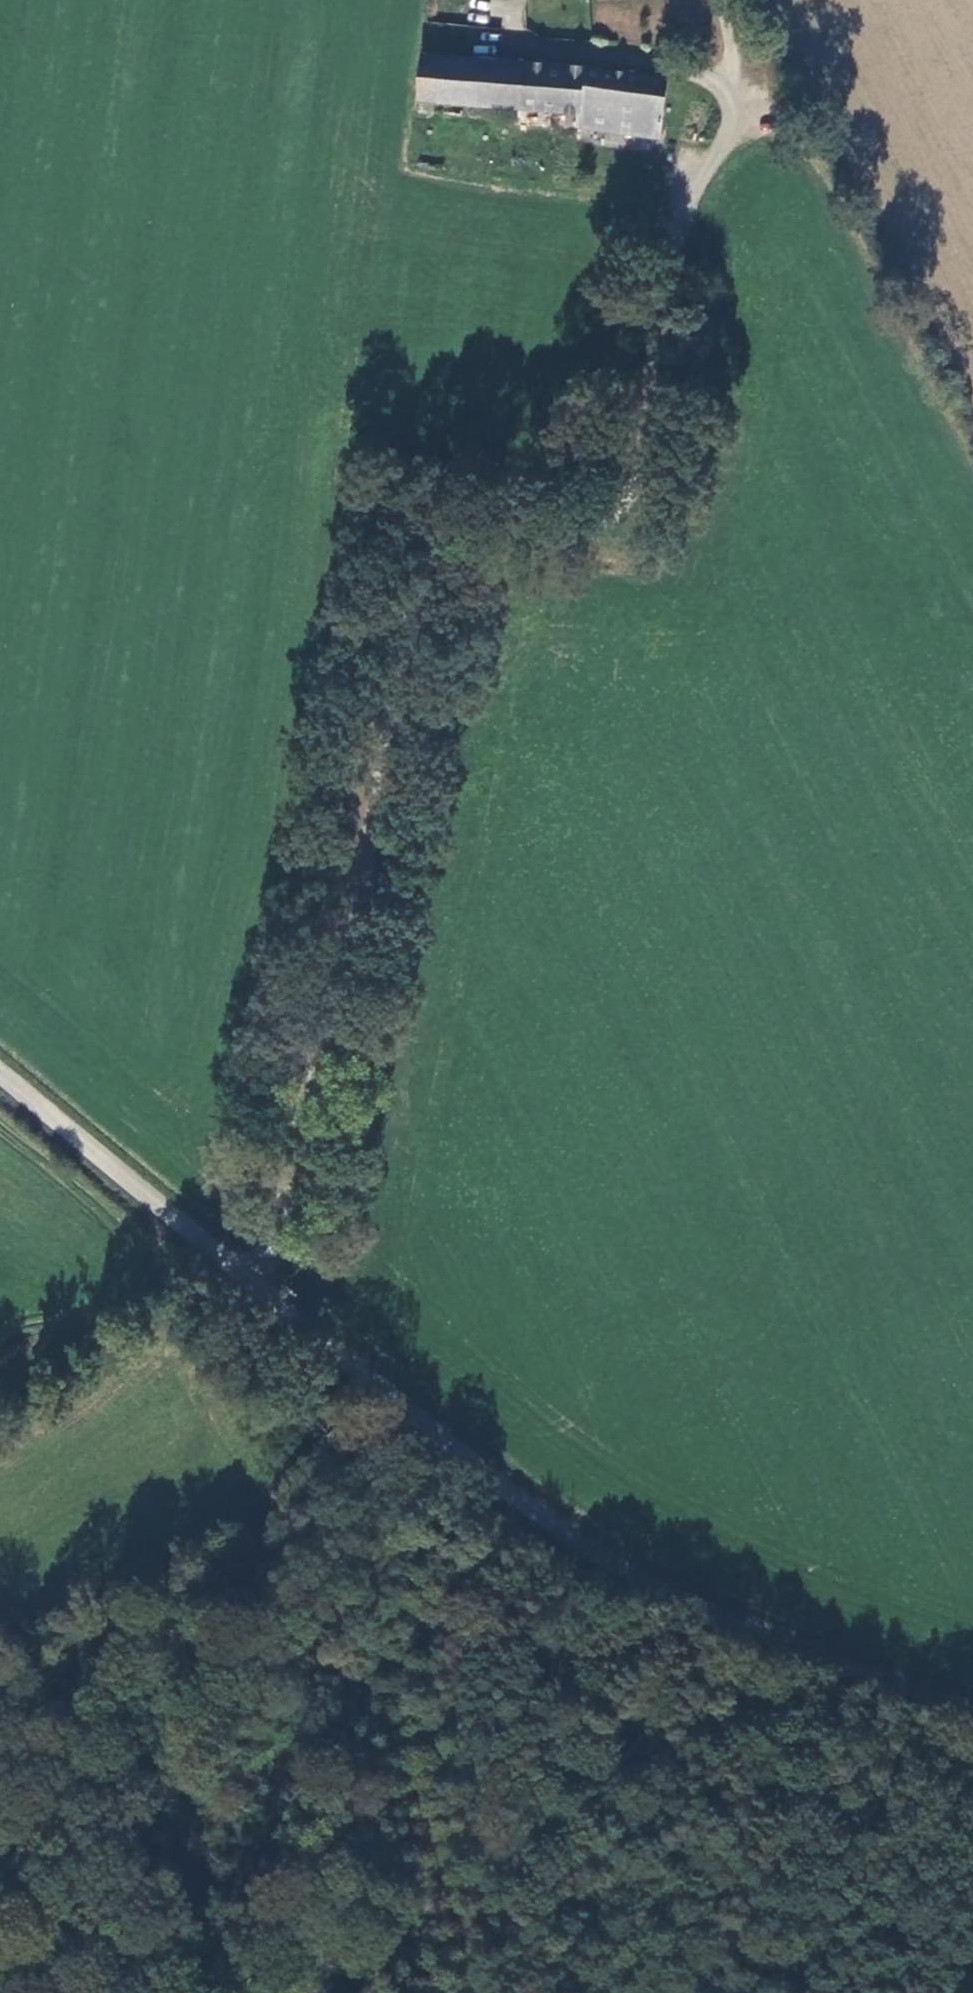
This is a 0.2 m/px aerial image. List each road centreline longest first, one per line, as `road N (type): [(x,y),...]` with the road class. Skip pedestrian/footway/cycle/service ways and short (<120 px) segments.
road 1 (track): [(259,1296),(395,553),(413,528),(590,539),(614,515),(697,221),(731,133),(739,62),(714,0)]
road 2 (unclassified): [(972,1711),(757,1634),(592,1555),(0,1086)]
road 3 (track): [(467,1992),(398,1740),(398,1657),(491,1476)]

